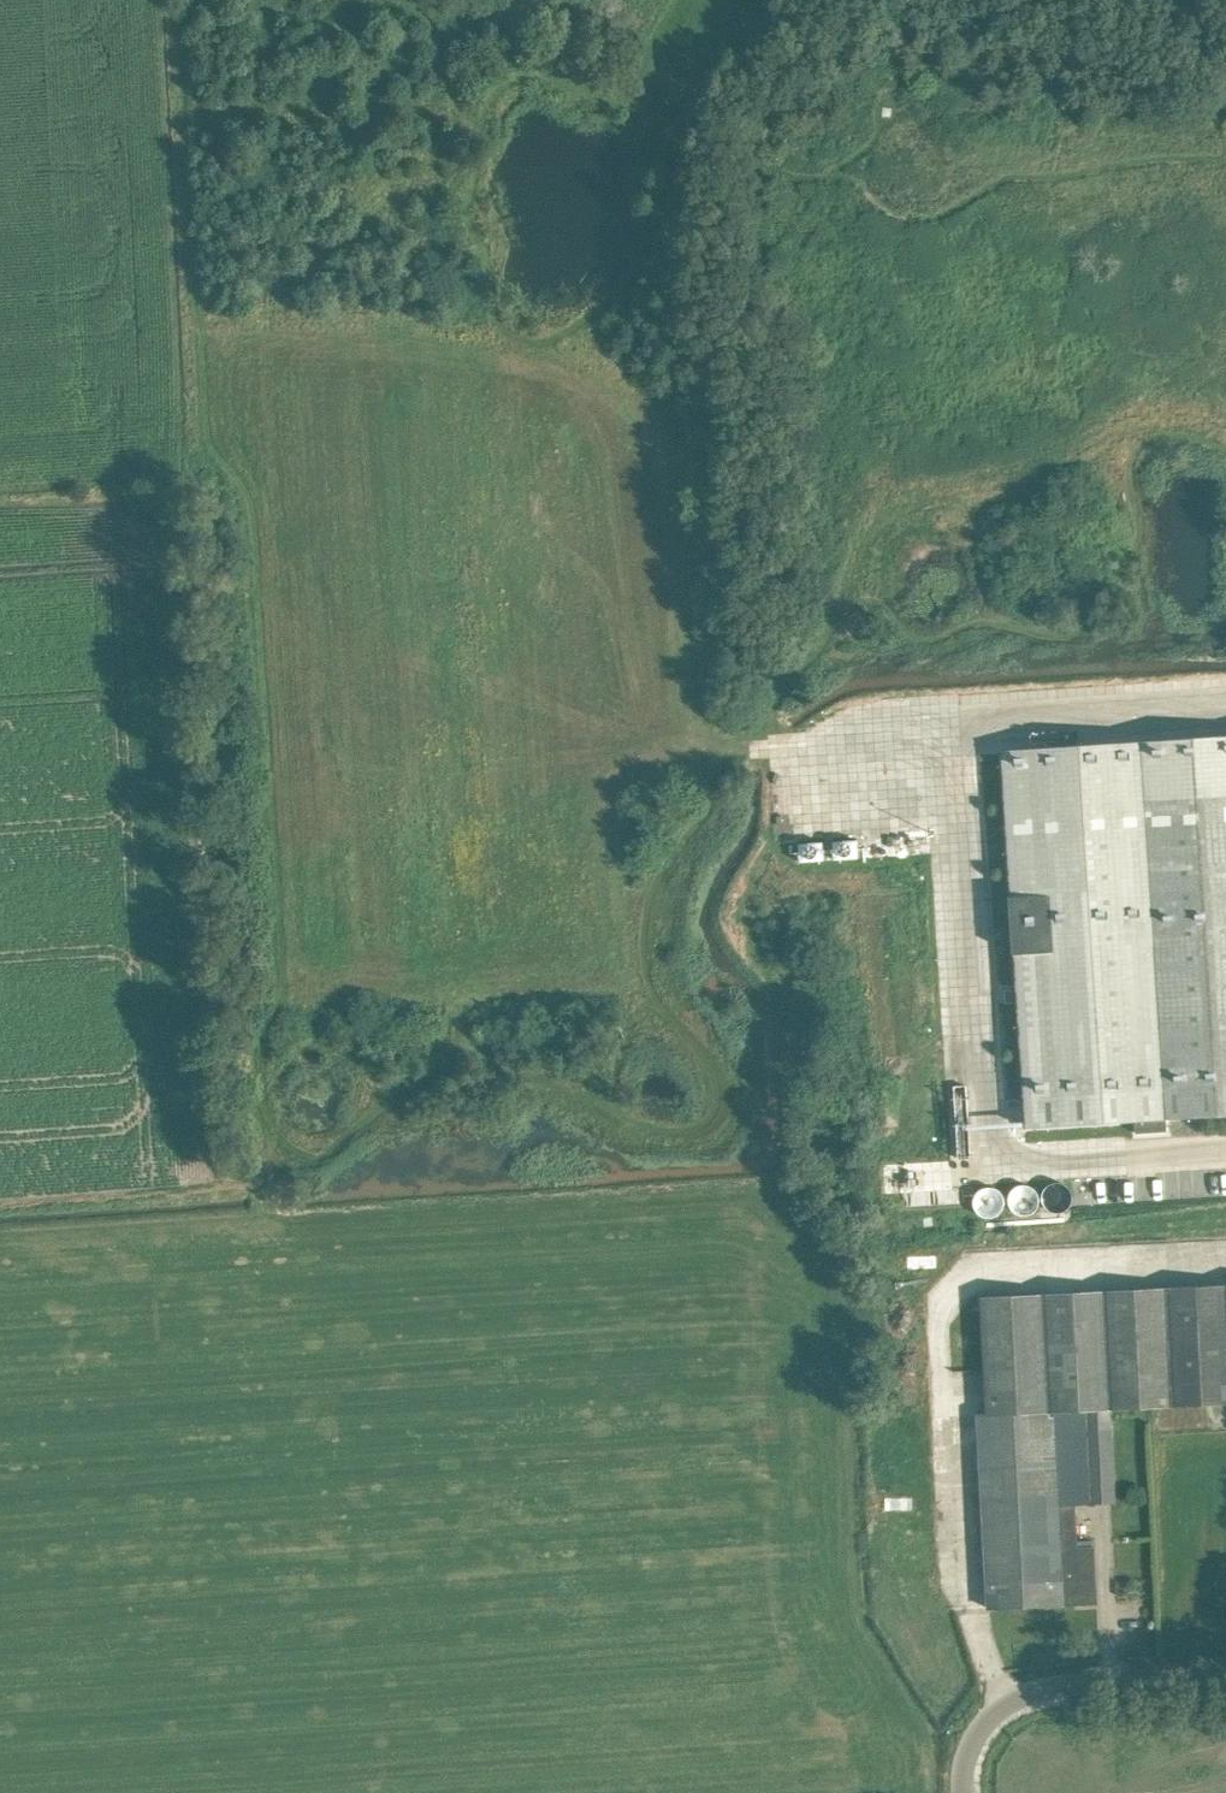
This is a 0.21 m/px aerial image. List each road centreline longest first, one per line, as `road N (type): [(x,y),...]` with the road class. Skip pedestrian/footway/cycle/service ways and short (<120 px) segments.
road 1 (unclassified): [(964,1792),(968,1751),(982,1728),(1025,1695),(1225,1680)]

